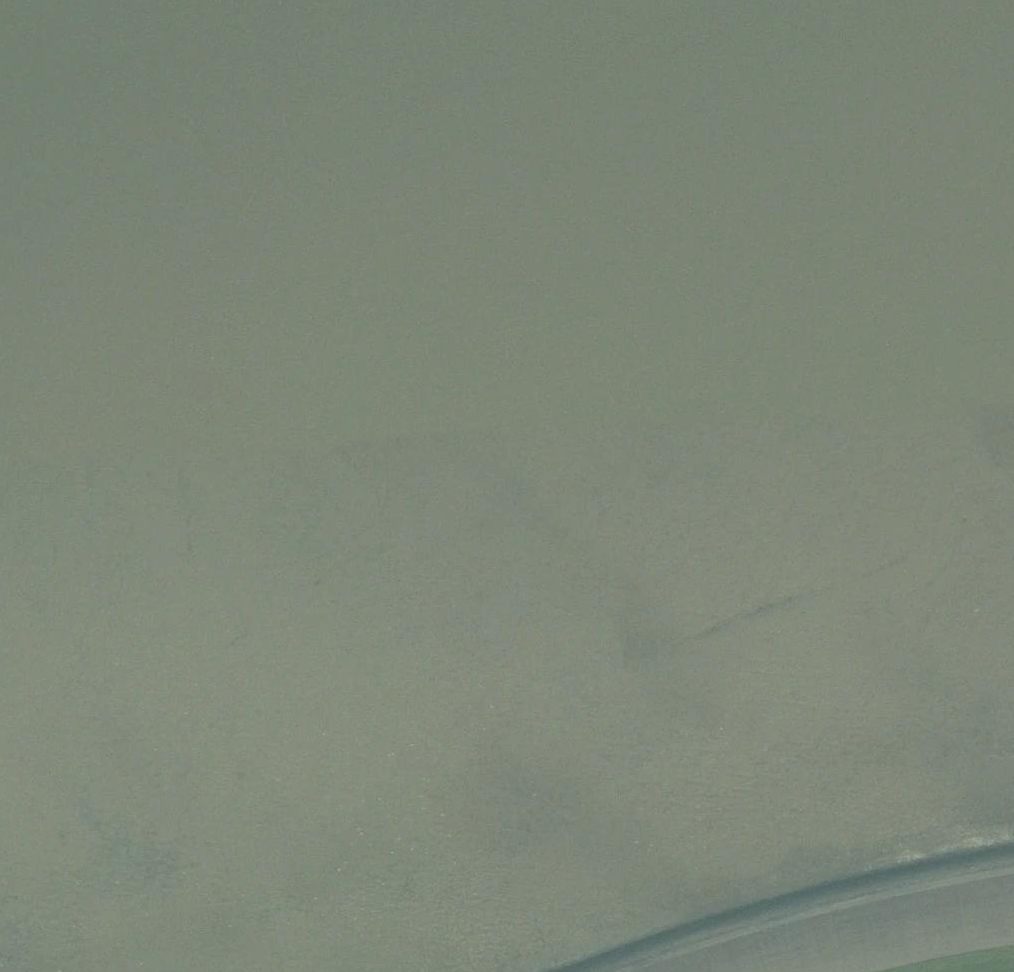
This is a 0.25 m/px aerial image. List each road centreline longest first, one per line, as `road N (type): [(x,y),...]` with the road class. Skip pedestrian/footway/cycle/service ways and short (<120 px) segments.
road 1 (track): [(837,971),(1013,937)]

